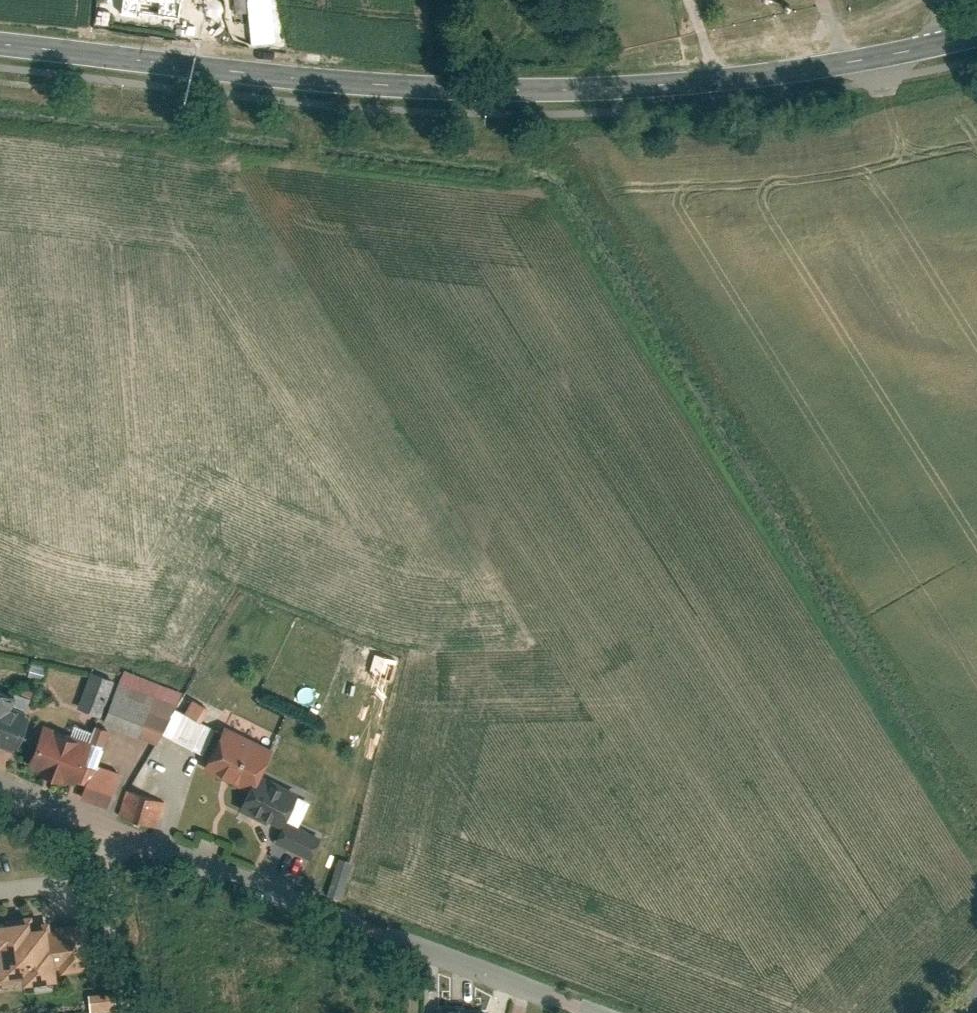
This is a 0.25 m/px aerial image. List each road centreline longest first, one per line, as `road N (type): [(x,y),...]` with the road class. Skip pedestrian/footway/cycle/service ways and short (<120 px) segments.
road 1 (tertiary): [(933,43),(797,68),(526,88),(389,85),(0,42)]
road 2 (residential): [(0,789),(586,1012)]
road 3 (track): [(110,832),(135,1012)]
road 4 (residential): [(0,891),(45,886),(117,920)]

